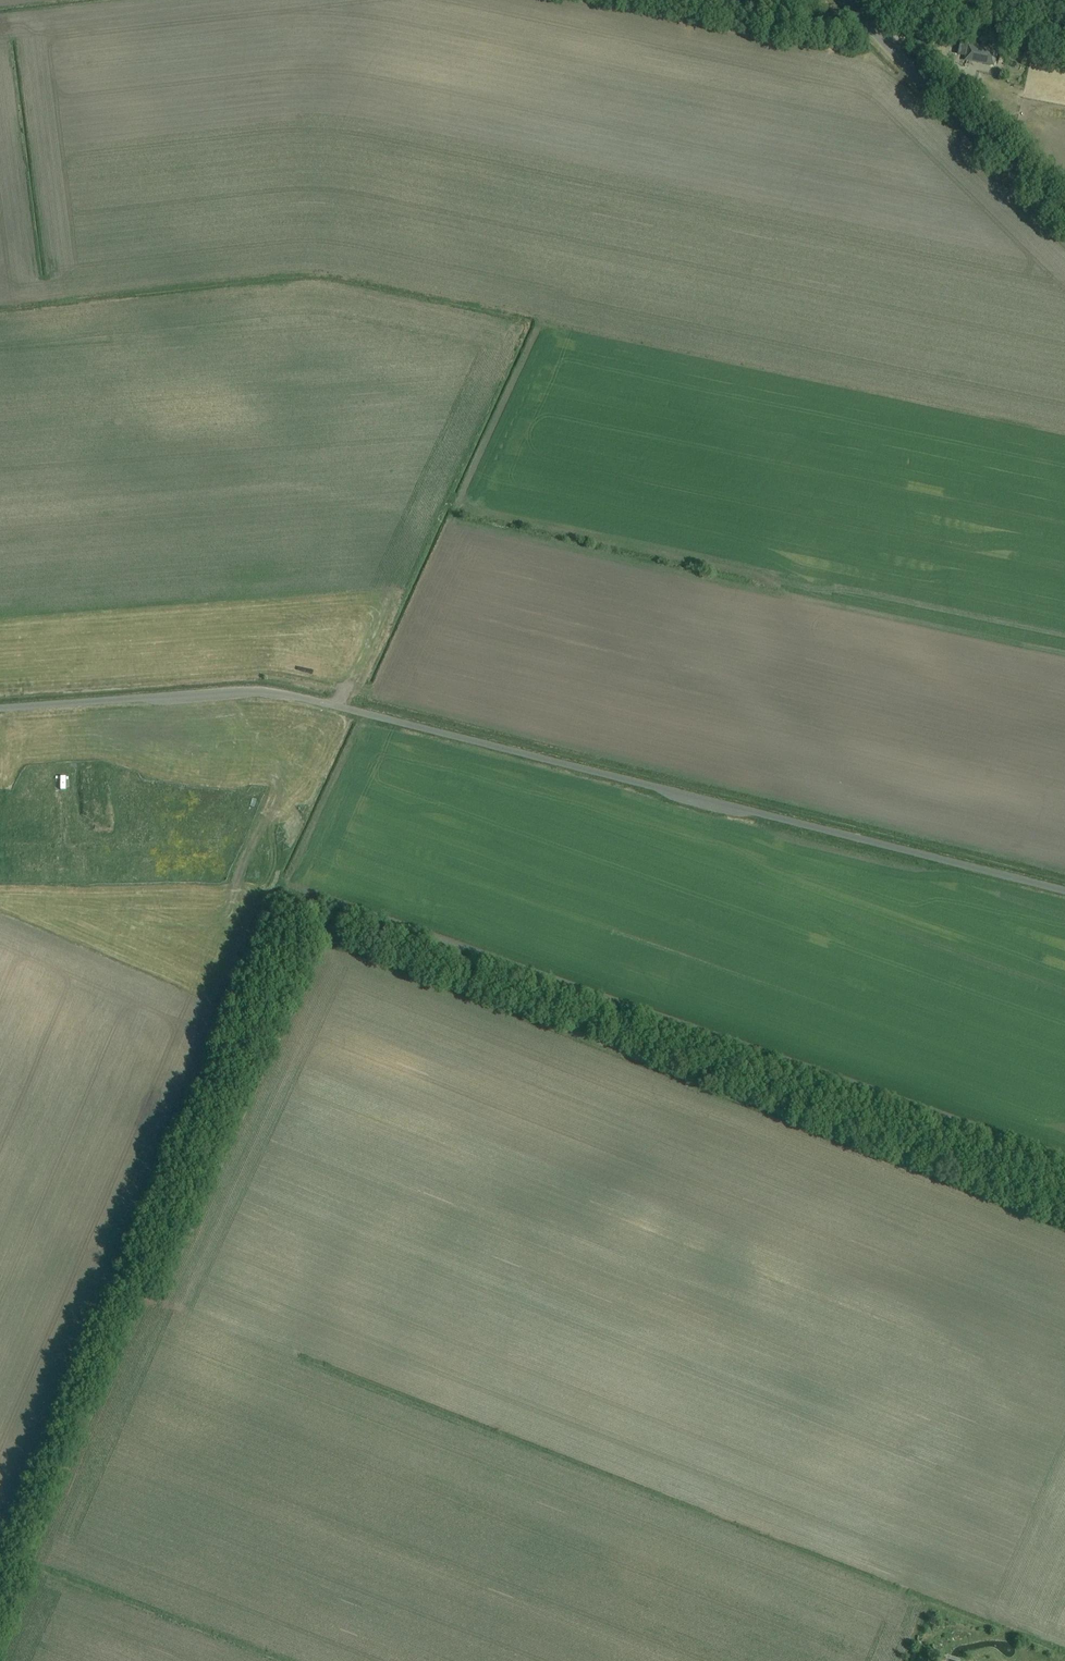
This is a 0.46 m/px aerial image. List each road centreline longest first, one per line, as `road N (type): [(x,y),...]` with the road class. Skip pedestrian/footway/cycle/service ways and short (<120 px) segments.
road 1 (unclassified): [(1064,221),(848,0)]

